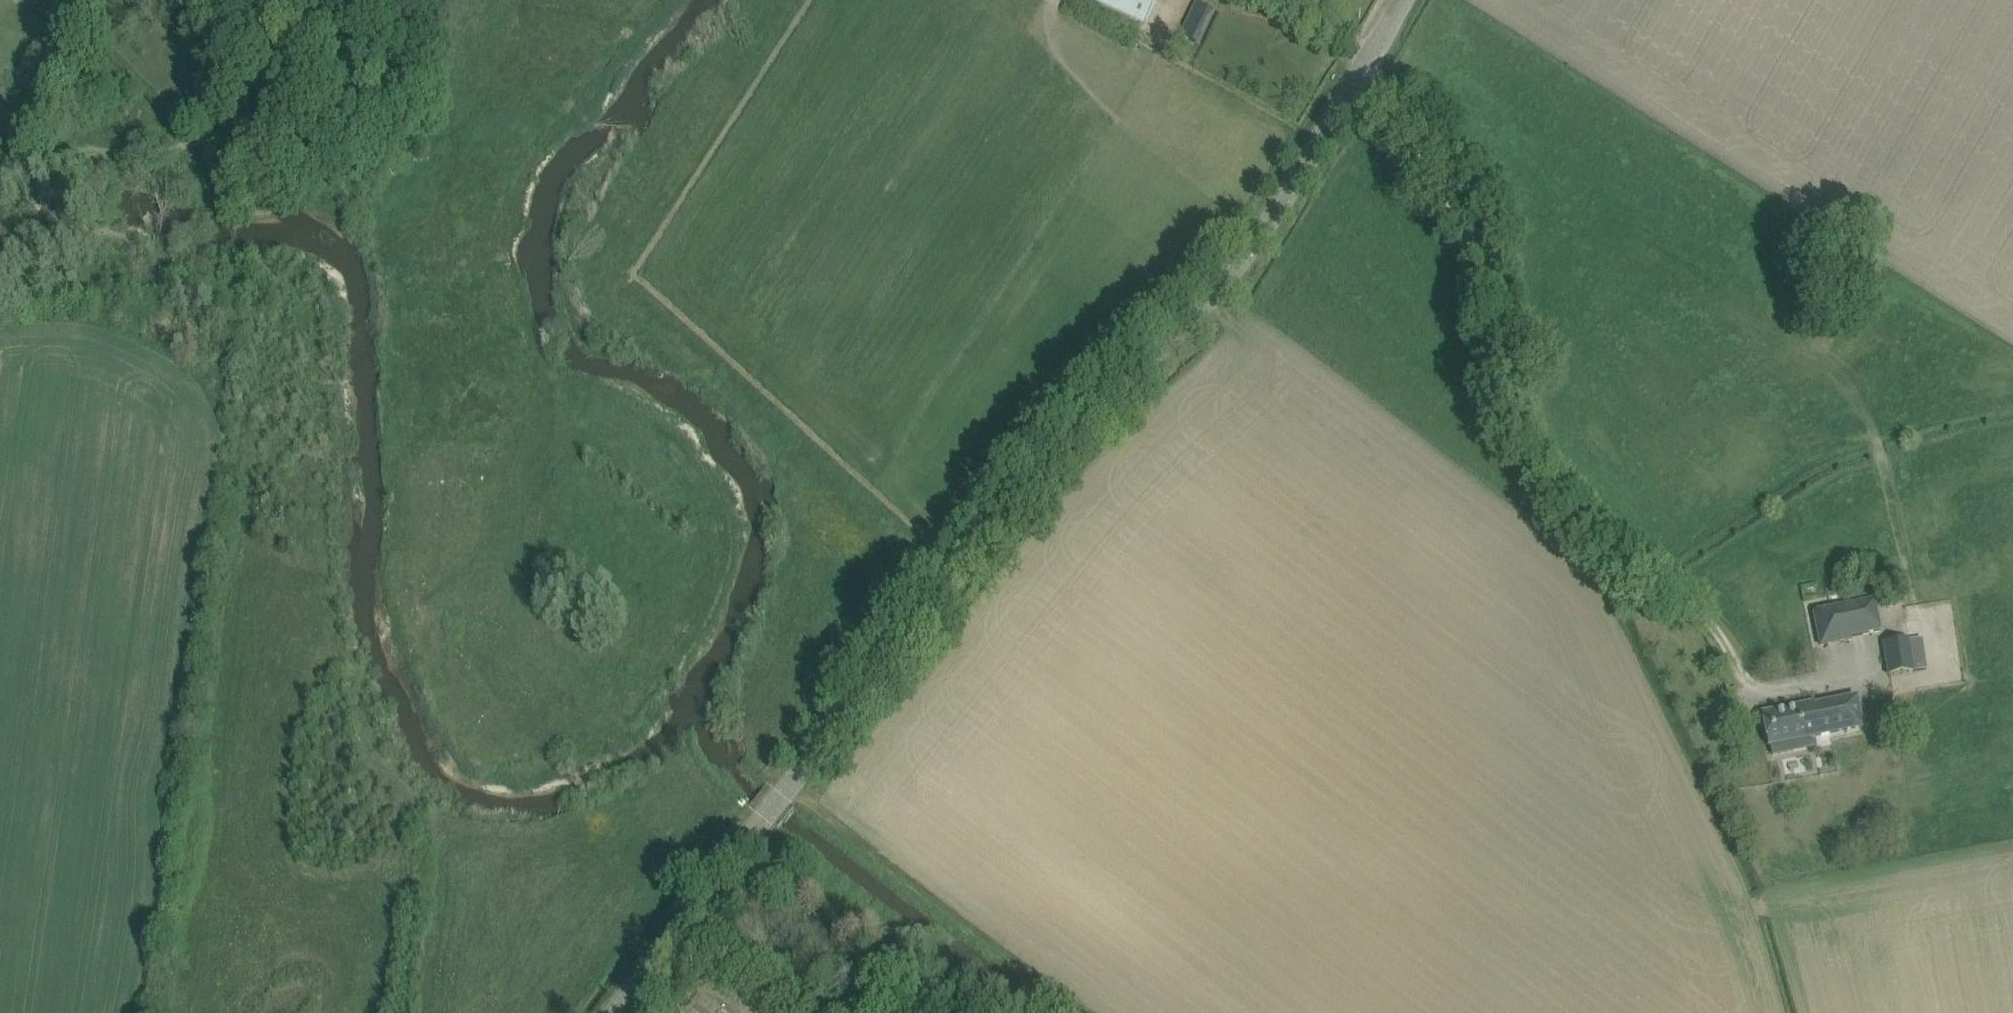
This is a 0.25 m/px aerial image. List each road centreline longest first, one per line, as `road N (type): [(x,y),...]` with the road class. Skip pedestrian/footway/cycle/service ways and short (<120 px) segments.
road 1 (tertiary): [(613,1012),(1043,471),(1248,256),(1404,0)]

